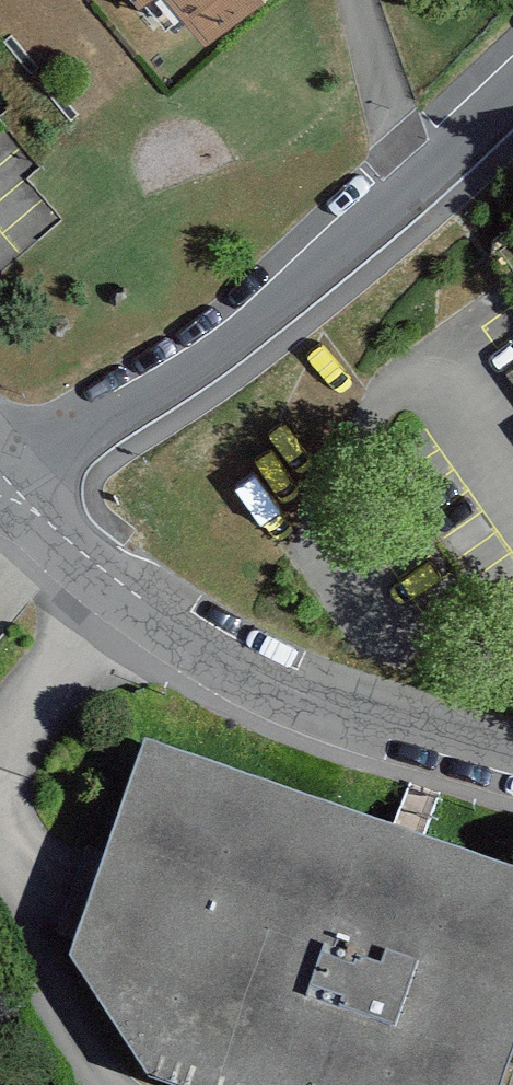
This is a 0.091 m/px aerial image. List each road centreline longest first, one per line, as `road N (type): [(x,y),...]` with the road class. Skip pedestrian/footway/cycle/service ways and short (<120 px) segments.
road 1 (residential): [(0,480),(201,374),(410,216)]
road 2 (residential): [(512,777),(287,706),(113,611)]
road 3 (residential): [(0,829),(111,1084)]
road 4 (residential): [(356,0),(410,216)]
road 5 (residential): [(113,611),(0,765)]
road 6 (residential): [(113,611),(0,487)]
road 7 (residential): [(410,216),(512,116)]

